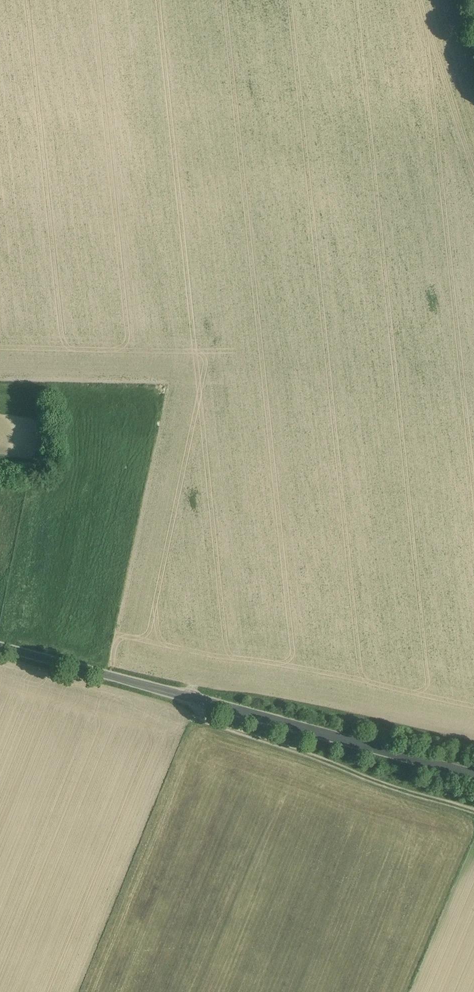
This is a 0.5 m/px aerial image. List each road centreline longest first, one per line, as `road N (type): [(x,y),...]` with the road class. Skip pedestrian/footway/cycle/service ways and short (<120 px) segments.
road 1 (unclassified): [(0,647),(473,772)]
road 2 (track): [(473,812),(217,725),(191,698)]

